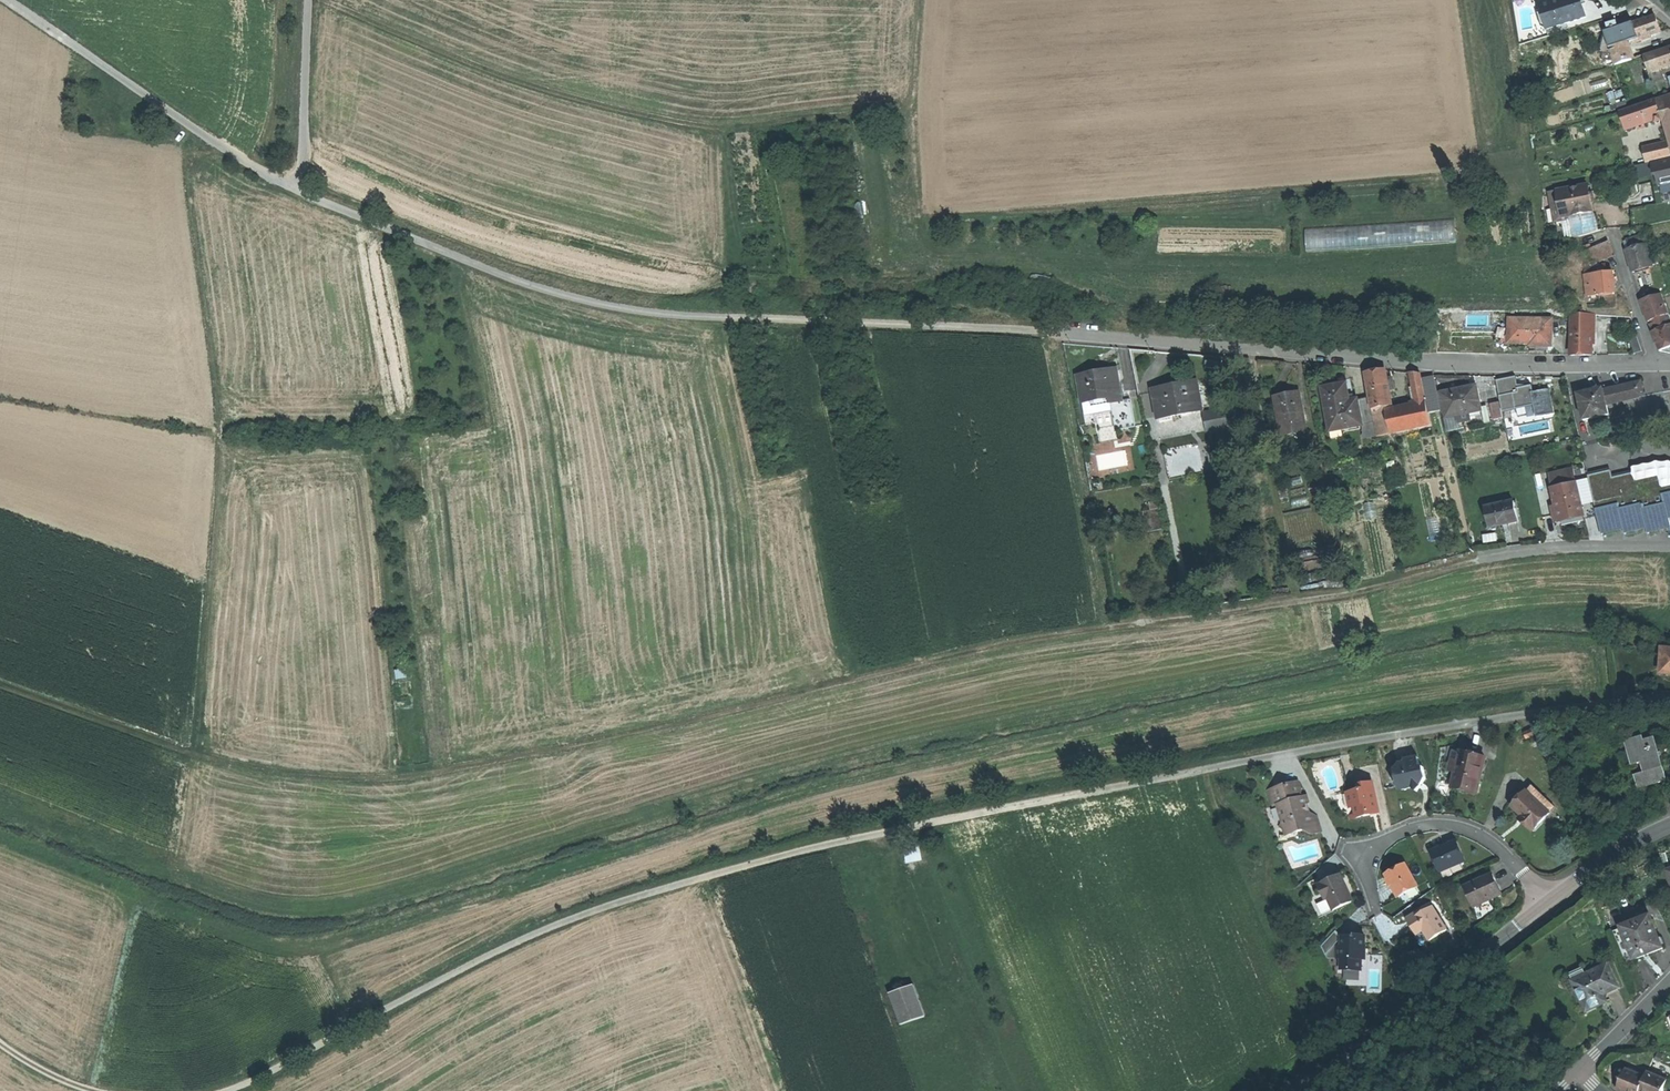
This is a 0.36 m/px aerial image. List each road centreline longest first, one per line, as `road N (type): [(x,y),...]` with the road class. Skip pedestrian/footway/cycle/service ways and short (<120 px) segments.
road 1 (track): [(0,683),(198,756),(372,779),(598,747),(1038,635),(1351,593),(1484,558)]
road 2 (track): [(20,0),(233,154),(557,298),(639,311),(1065,334)]
road 3 (track): [(226,1090),(509,945),(590,913),(869,836),(1273,756)]
road 4 (track): [(924,0),(919,102),(908,114),(738,127),(538,79),(338,0)]
road 5 (track): [(198,756),(226,428),(184,153)]
road 6 (residential): [(1655,364),(1403,361),(1065,334)]
road 7 (residential): [(1669,696),(1273,756)]
road 8 (tertiary): [(1286,1090),(1416,1009),(1549,902)]
road 9 (track): [(1507,0),(1553,304)]
road 10 (residential): [(1549,902),(1483,838),(1429,825),(1374,849),(1366,869),(1374,911)]
road 11 (track): [(313,0),(299,190)]
road 12 (residential): [(1669,547),(1558,547),(1484,558)]
road 13 (tertiary): [(1549,902),(1669,826)]
road 14 (residential): [(1614,234),(1655,364)]
road 15 (residential): [(1669,980),(1579,1069)]

